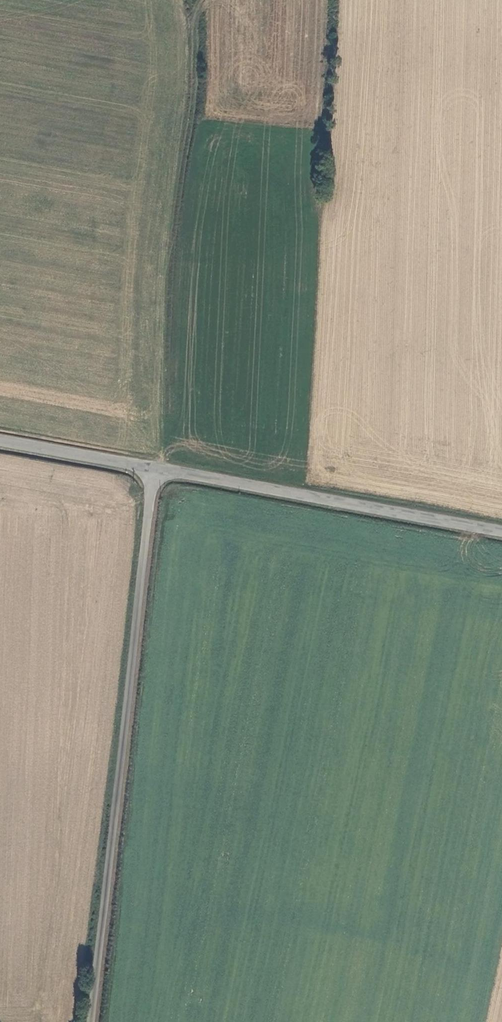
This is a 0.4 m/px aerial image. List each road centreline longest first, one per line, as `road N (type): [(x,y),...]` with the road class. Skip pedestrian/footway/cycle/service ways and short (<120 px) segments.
road 1 (unclassified): [(154,468),(89,1021)]
road 2 (tertiary): [(154,468),(501,532)]
road 3 (tertiary): [(0,439),(154,468)]

